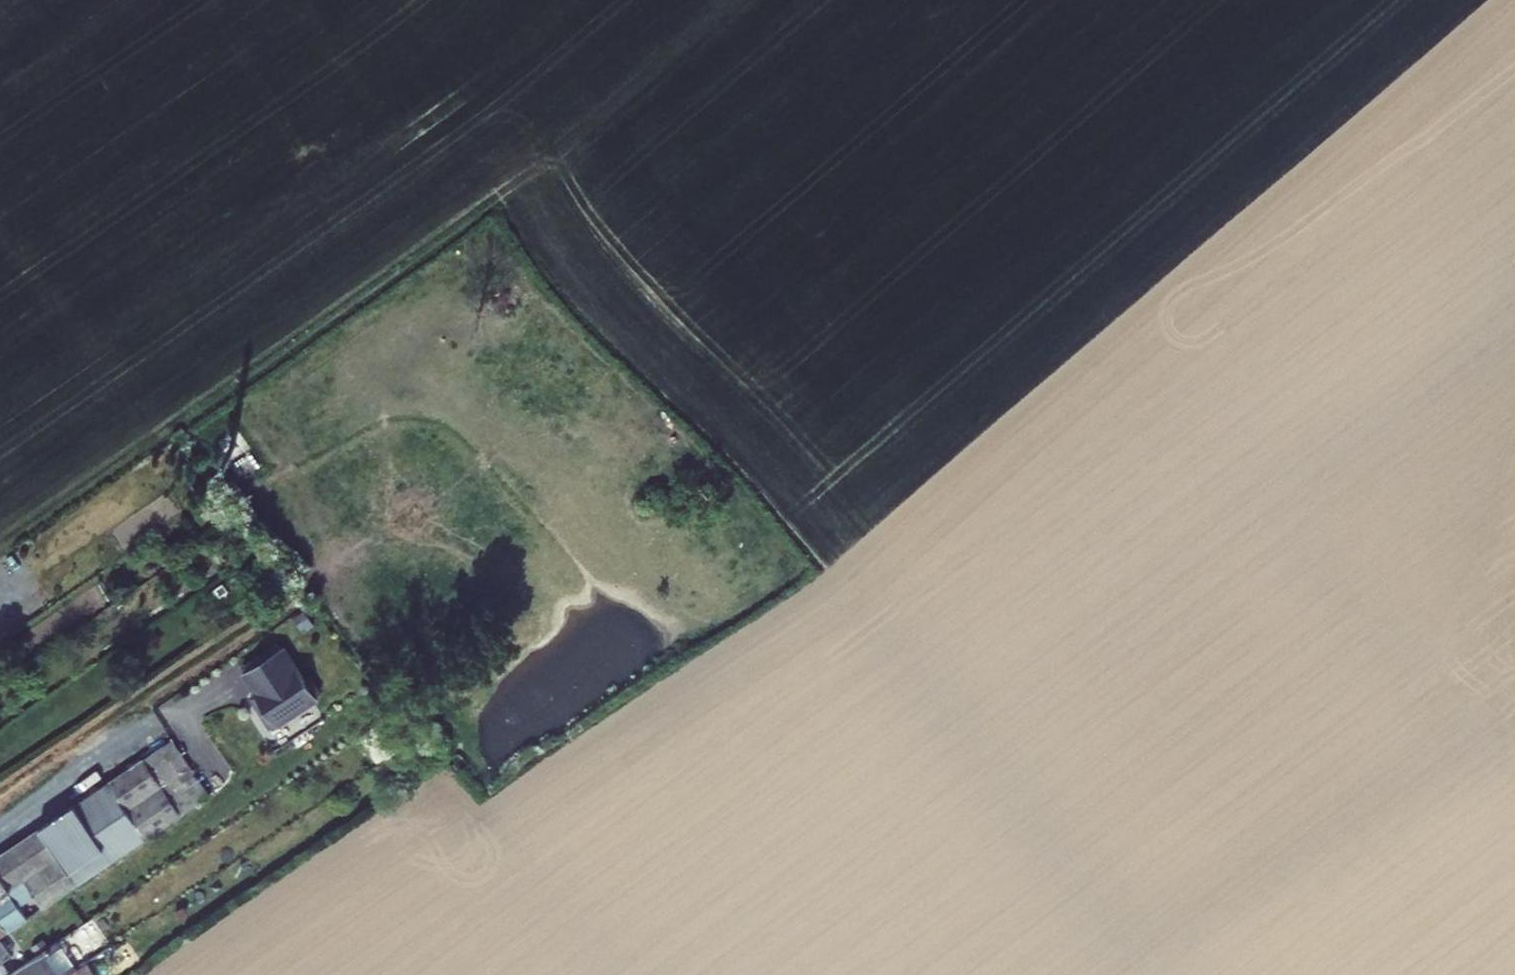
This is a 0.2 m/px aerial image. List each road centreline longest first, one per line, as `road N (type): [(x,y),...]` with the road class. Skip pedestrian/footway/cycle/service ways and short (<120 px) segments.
road 1 (track): [(0,821),(324,592),(326,559),(271,484)]

